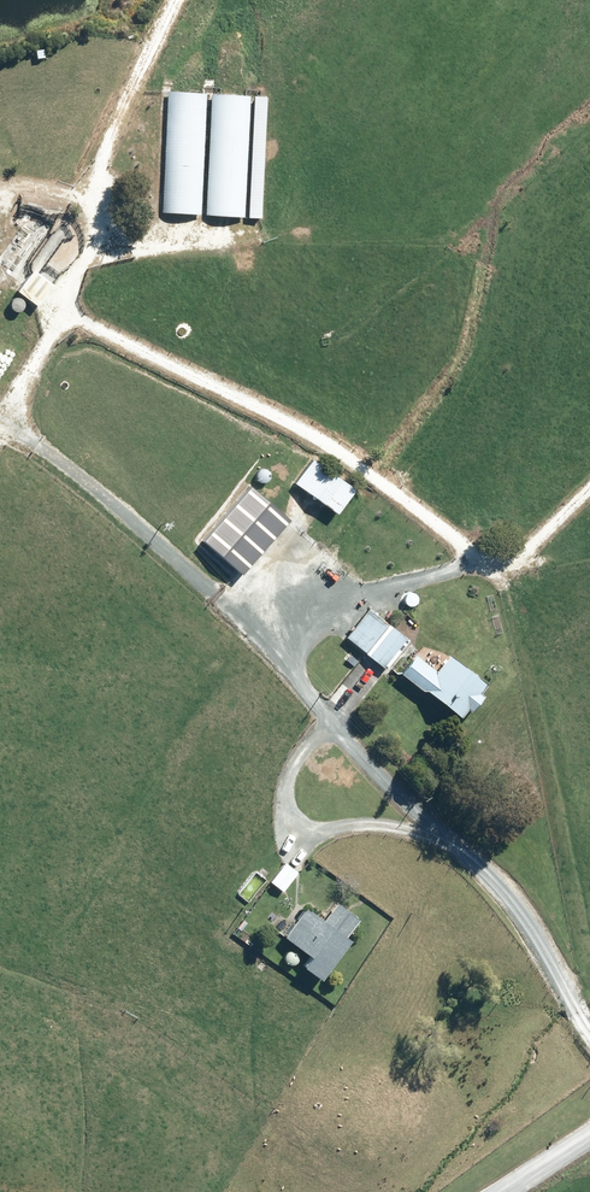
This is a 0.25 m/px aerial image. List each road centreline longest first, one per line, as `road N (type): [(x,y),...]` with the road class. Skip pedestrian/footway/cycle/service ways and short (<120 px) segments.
road 1 (track): [(177,0),(110,135),(82,272),(19,431)]
road 2 (track): [(270,668),(365,595),(502,564),(589,495)]
road 3 (track): [(291,872),(311,848),(336,835),(442,839)]
road 4 (track): [(314,508),(220,616)]

